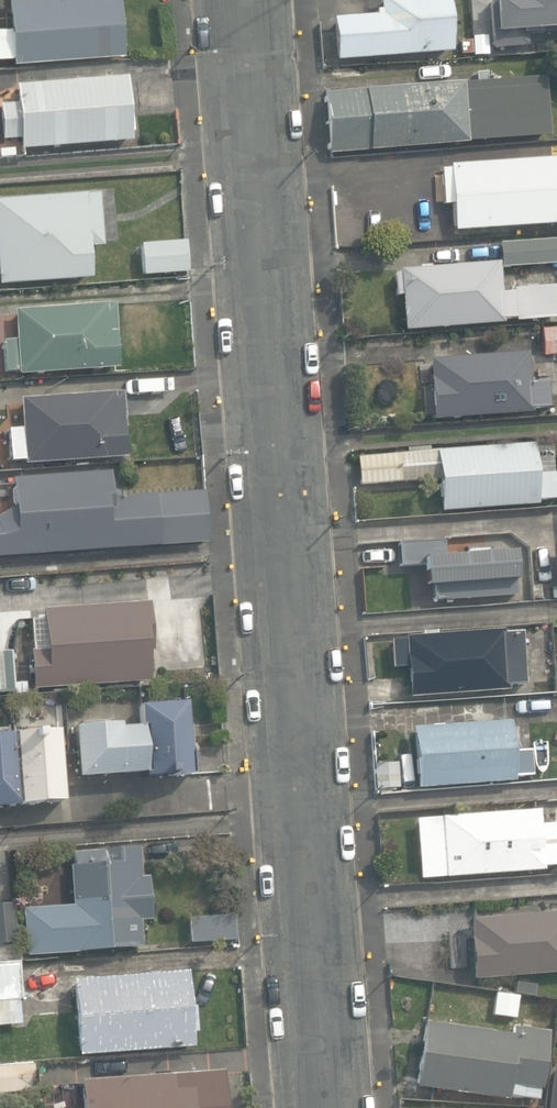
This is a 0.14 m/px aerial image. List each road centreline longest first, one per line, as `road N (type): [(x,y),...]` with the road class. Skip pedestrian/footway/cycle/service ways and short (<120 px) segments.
road 1 (residential): [(247,0),(325,1107)]

